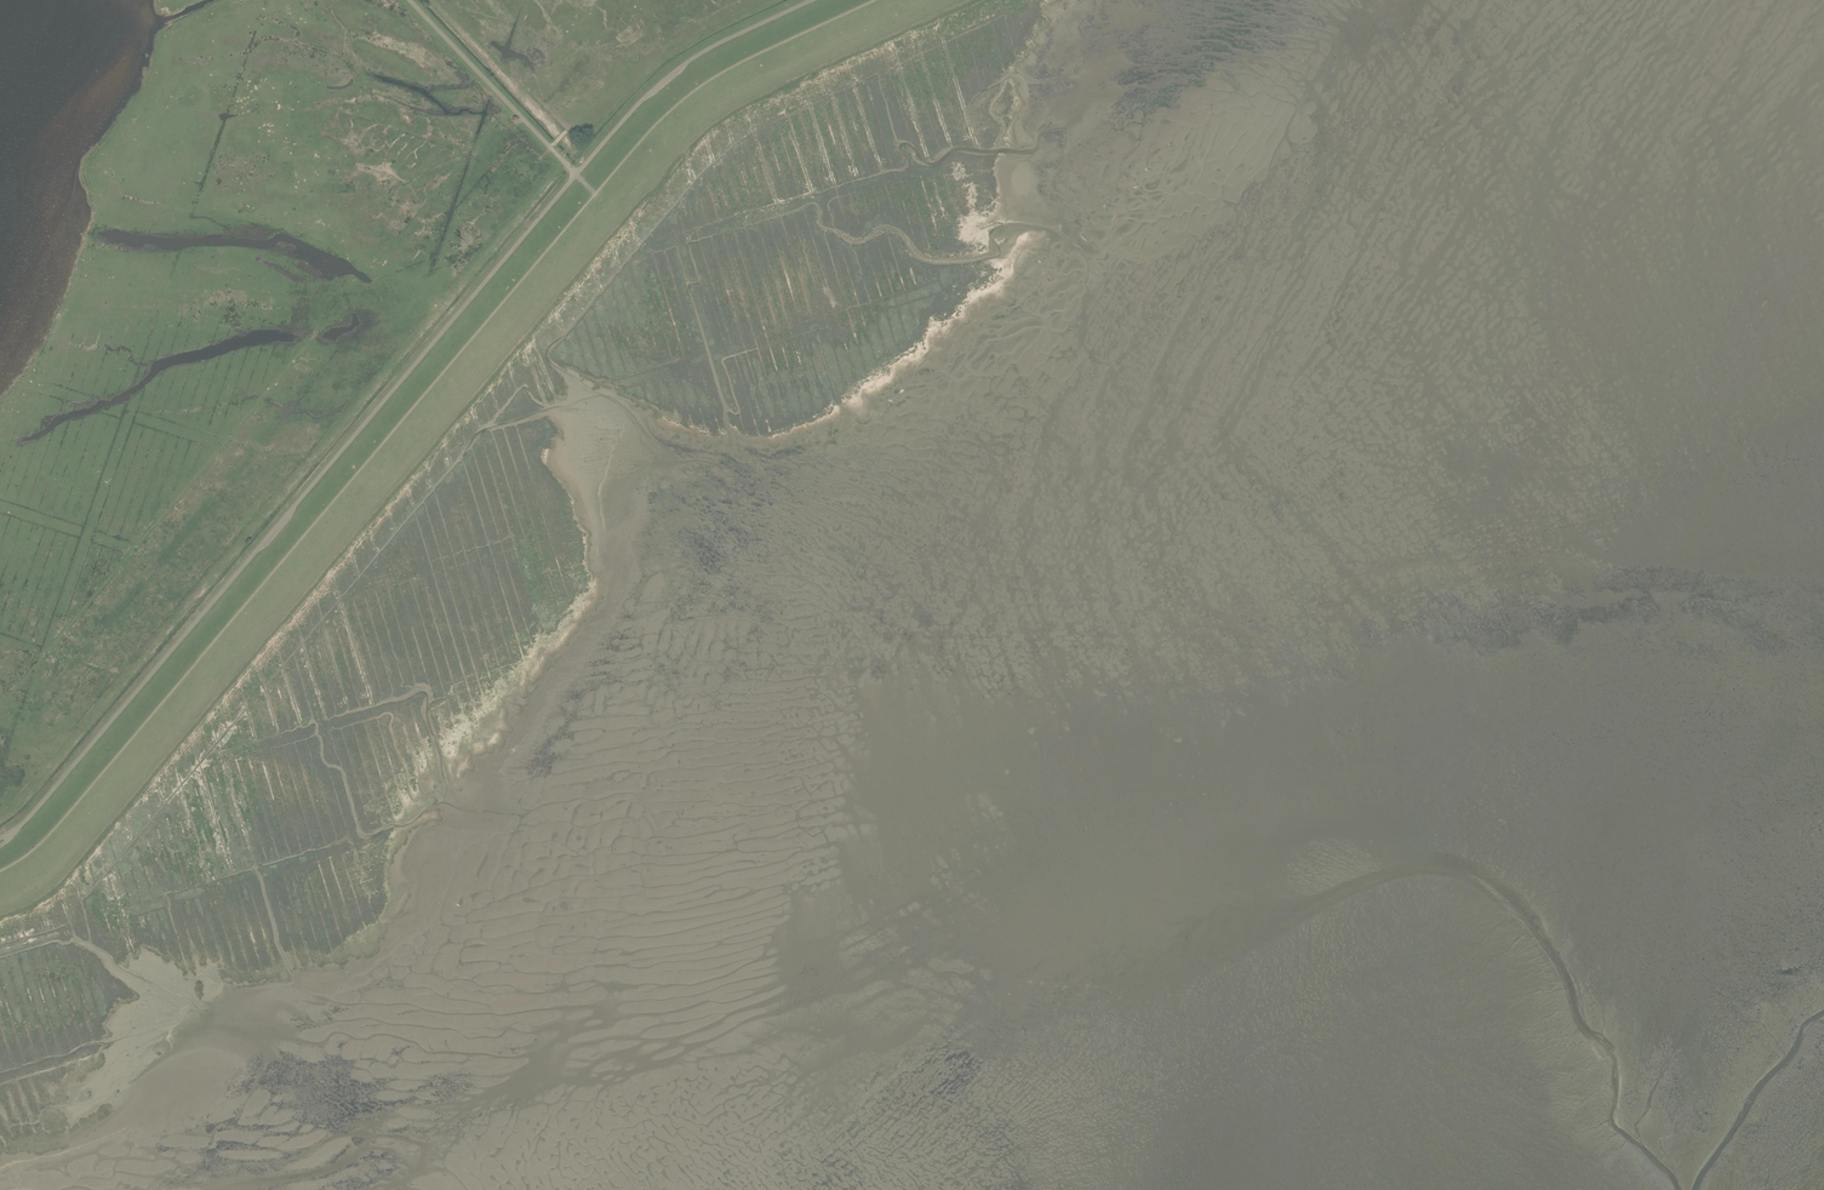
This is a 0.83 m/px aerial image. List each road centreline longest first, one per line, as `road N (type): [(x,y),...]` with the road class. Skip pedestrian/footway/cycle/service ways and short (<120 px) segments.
road 1 (track): [(576,173),(27,820),(0,840)]

